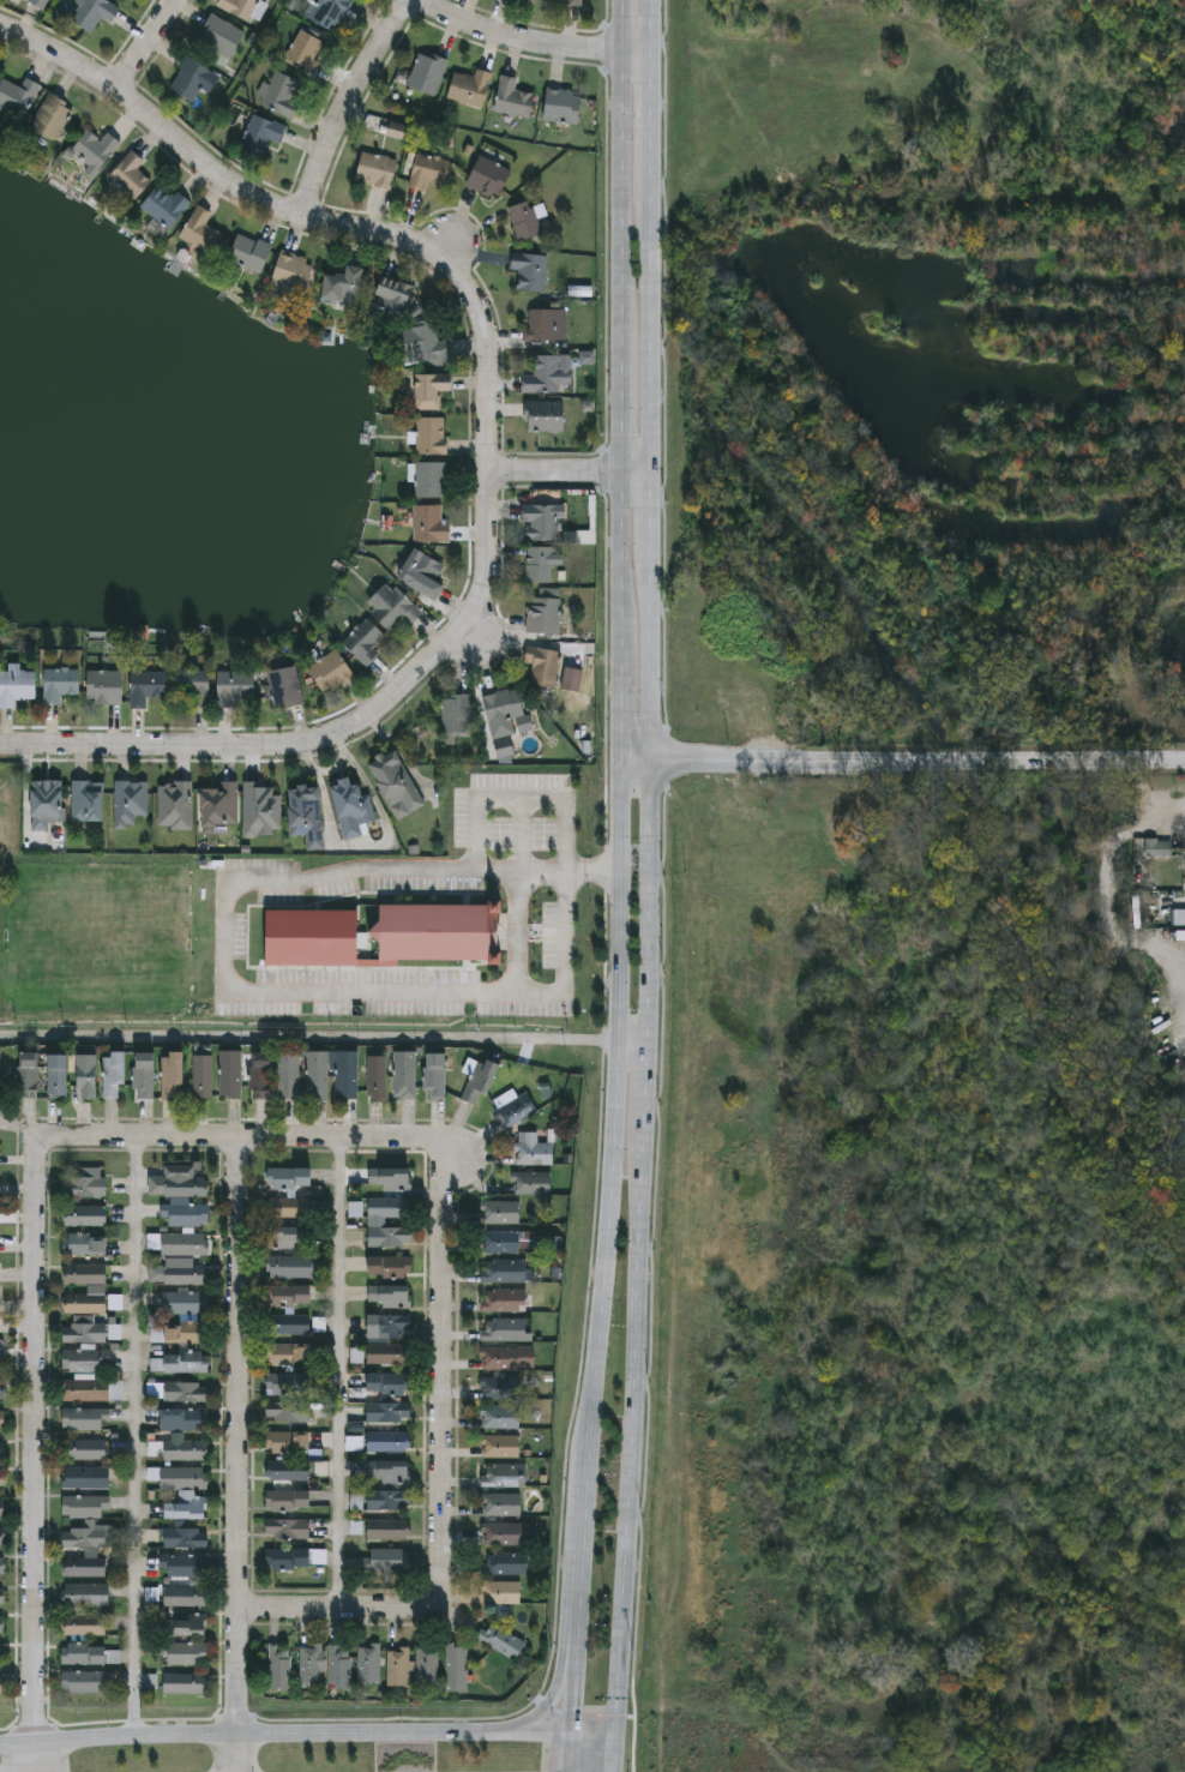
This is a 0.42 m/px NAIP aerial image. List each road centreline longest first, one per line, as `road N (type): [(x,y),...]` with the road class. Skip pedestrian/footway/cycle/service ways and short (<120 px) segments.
road 1 (primary): [(618,1771),(652,1043),(650,0)]
road 2 (primary): [(624,765),(622,1043),(578,1592)]
road 3 (residential): [(0,27),(118,90),(261,202),(357,233),(401,235),(459,276),(488,343),(488,473)]
road 4 (residential): [(488,473),(485,587),(467,625),(375,714),(342,733),(275,746),(0,744)]
road 5 (residential): [(439,1149),(439,1598),(422,1609),(239,1609)]
road 6 (residential): [(39,1771),(37,1161),(56,1139)]
road 7 (residential): [(238,1771),(241,1139)]
road 8 (secondary): [(621,1729),(237,1730),(0,1744)]
road 9 (tertiary): [(1184,763),(624,765)]
road 10 (residential): [(56,1139),(417,1140),(439,1149)]
road 11 (primary): [(620,49),(619,365)]
road 12 (residential): [(305,218),(325,155),(409,0)]
road 13 (residential): [(409,0),(501,34),(620,49)]
road 14 (primary): [(619,471),(621,645)]
road 15 (residential): [(488,473),(619,471)]
road 16 (primary): [(576,1628),(545,1708),(511,1729)]

